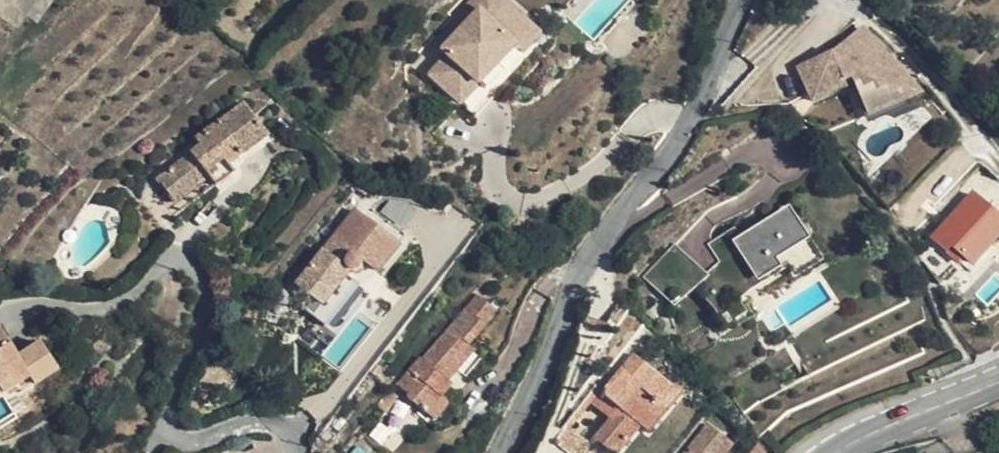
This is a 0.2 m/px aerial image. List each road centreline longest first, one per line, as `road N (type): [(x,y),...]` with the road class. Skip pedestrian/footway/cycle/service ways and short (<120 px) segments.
road 1 (residential): [(747,0),(691,124),(607,237),(499,452)]
road 2 (secondary): [(836,452),(998,382)]

